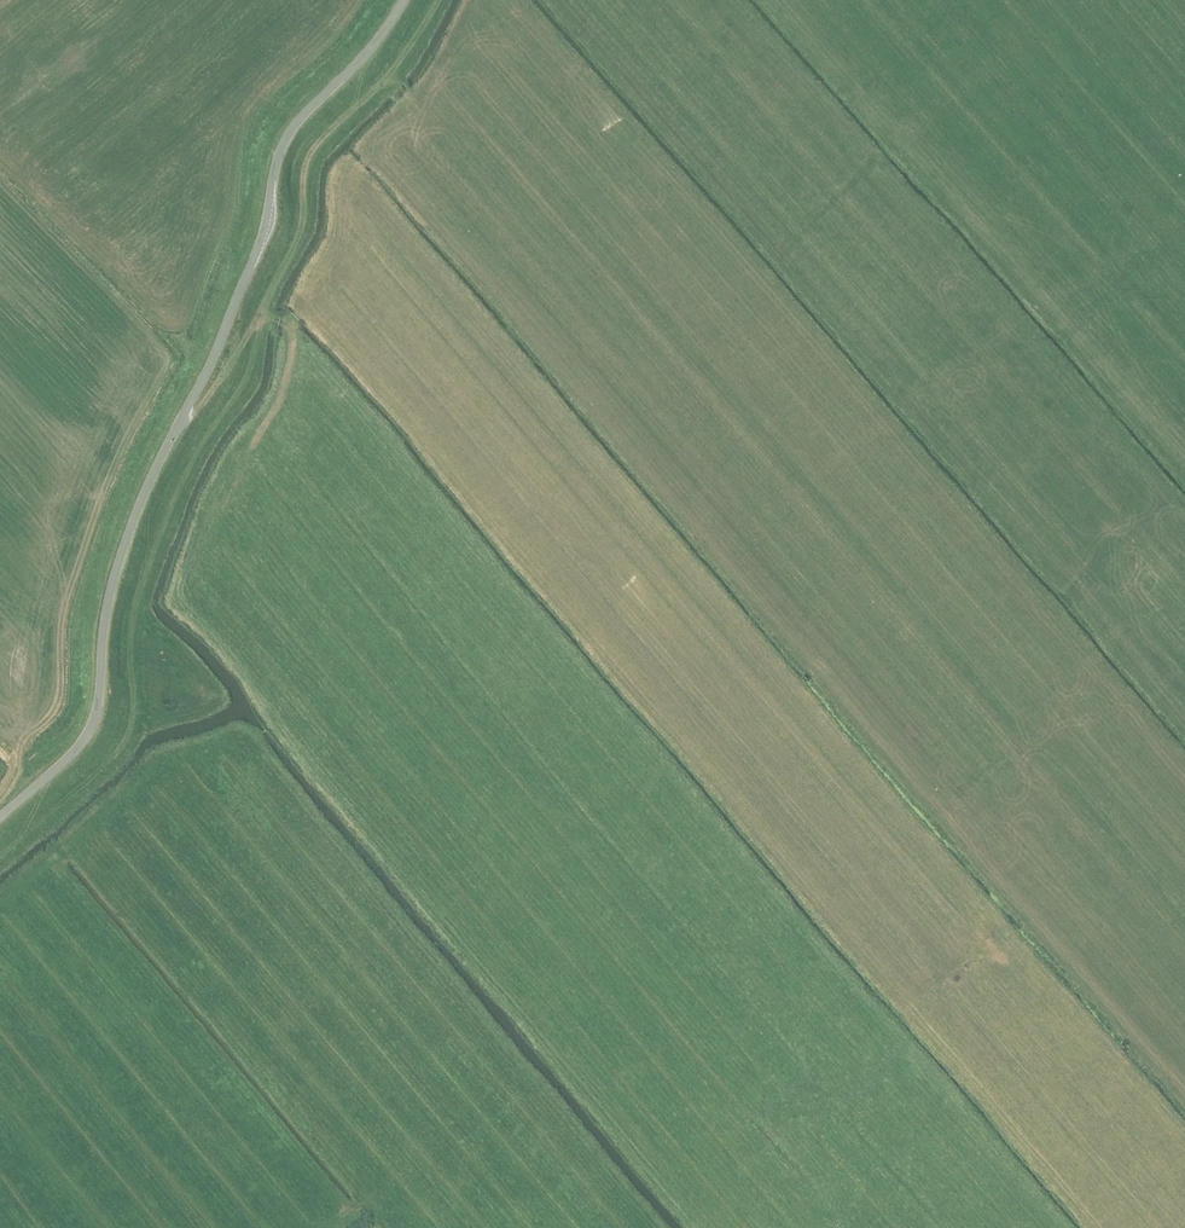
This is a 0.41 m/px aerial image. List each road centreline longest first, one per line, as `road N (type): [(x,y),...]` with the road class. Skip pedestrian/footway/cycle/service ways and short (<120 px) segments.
road 1 (unclassified): [(0,816),(80,748),(93,727),(118,559),(267,231),(289,131),(360,58),(402,0)]
road 2 (track): [(248,456),(282,403),(295,345),(290,328),(326,276)]
road 3 (track): [(290,328),(262,313),(176,429)]

